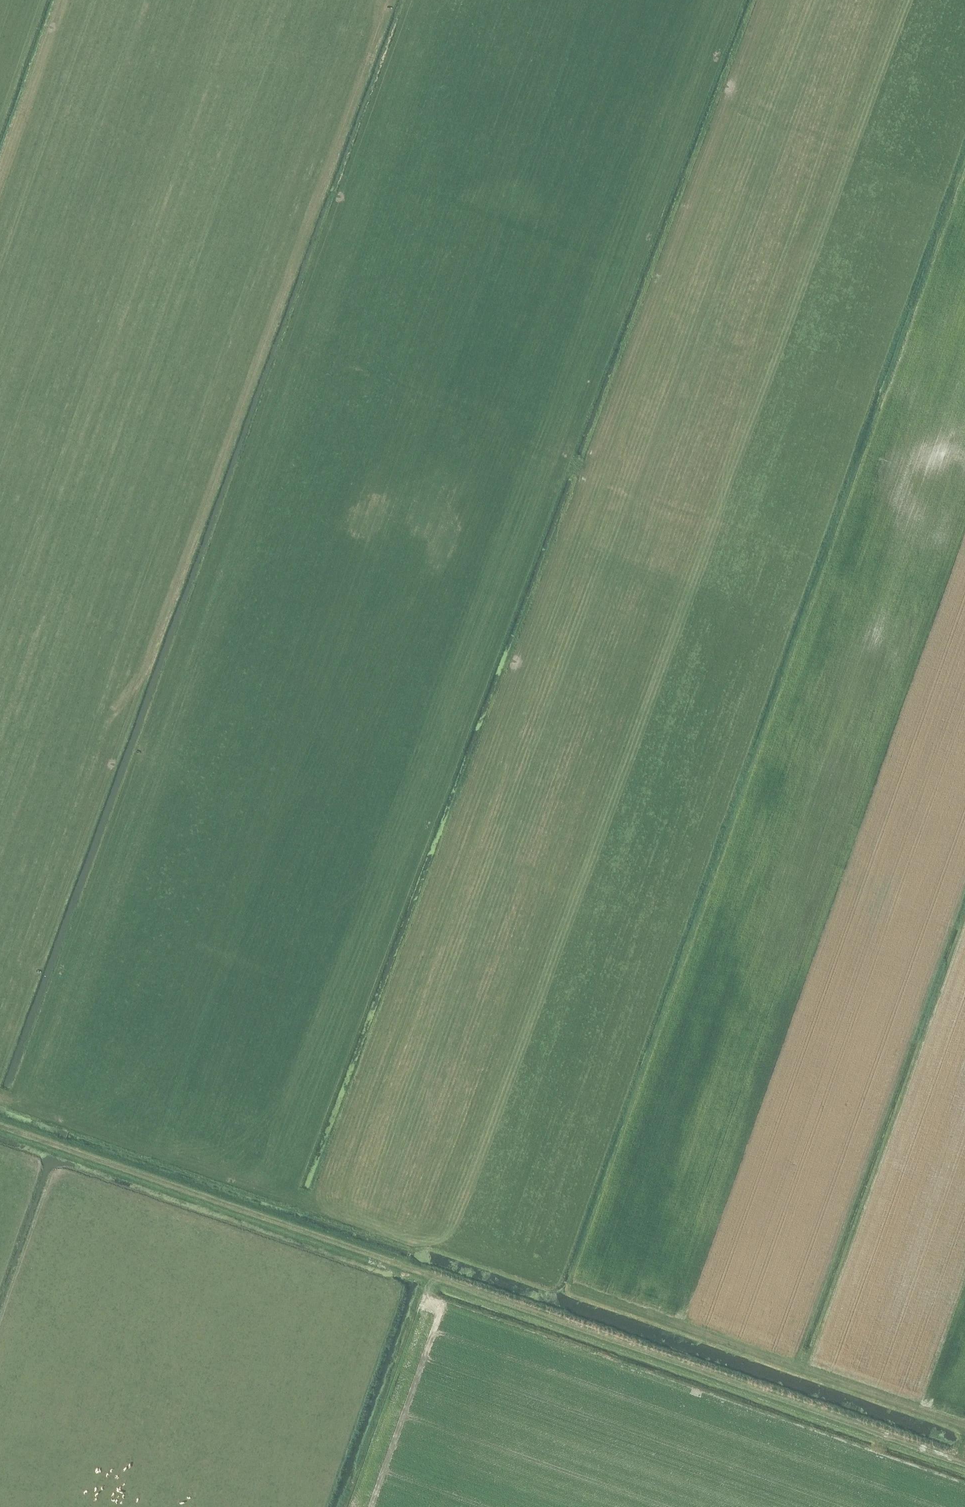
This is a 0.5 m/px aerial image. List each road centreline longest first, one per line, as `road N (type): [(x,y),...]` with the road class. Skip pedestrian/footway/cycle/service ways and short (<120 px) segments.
road 1 (track): [(964,1465),(0,1126)]

